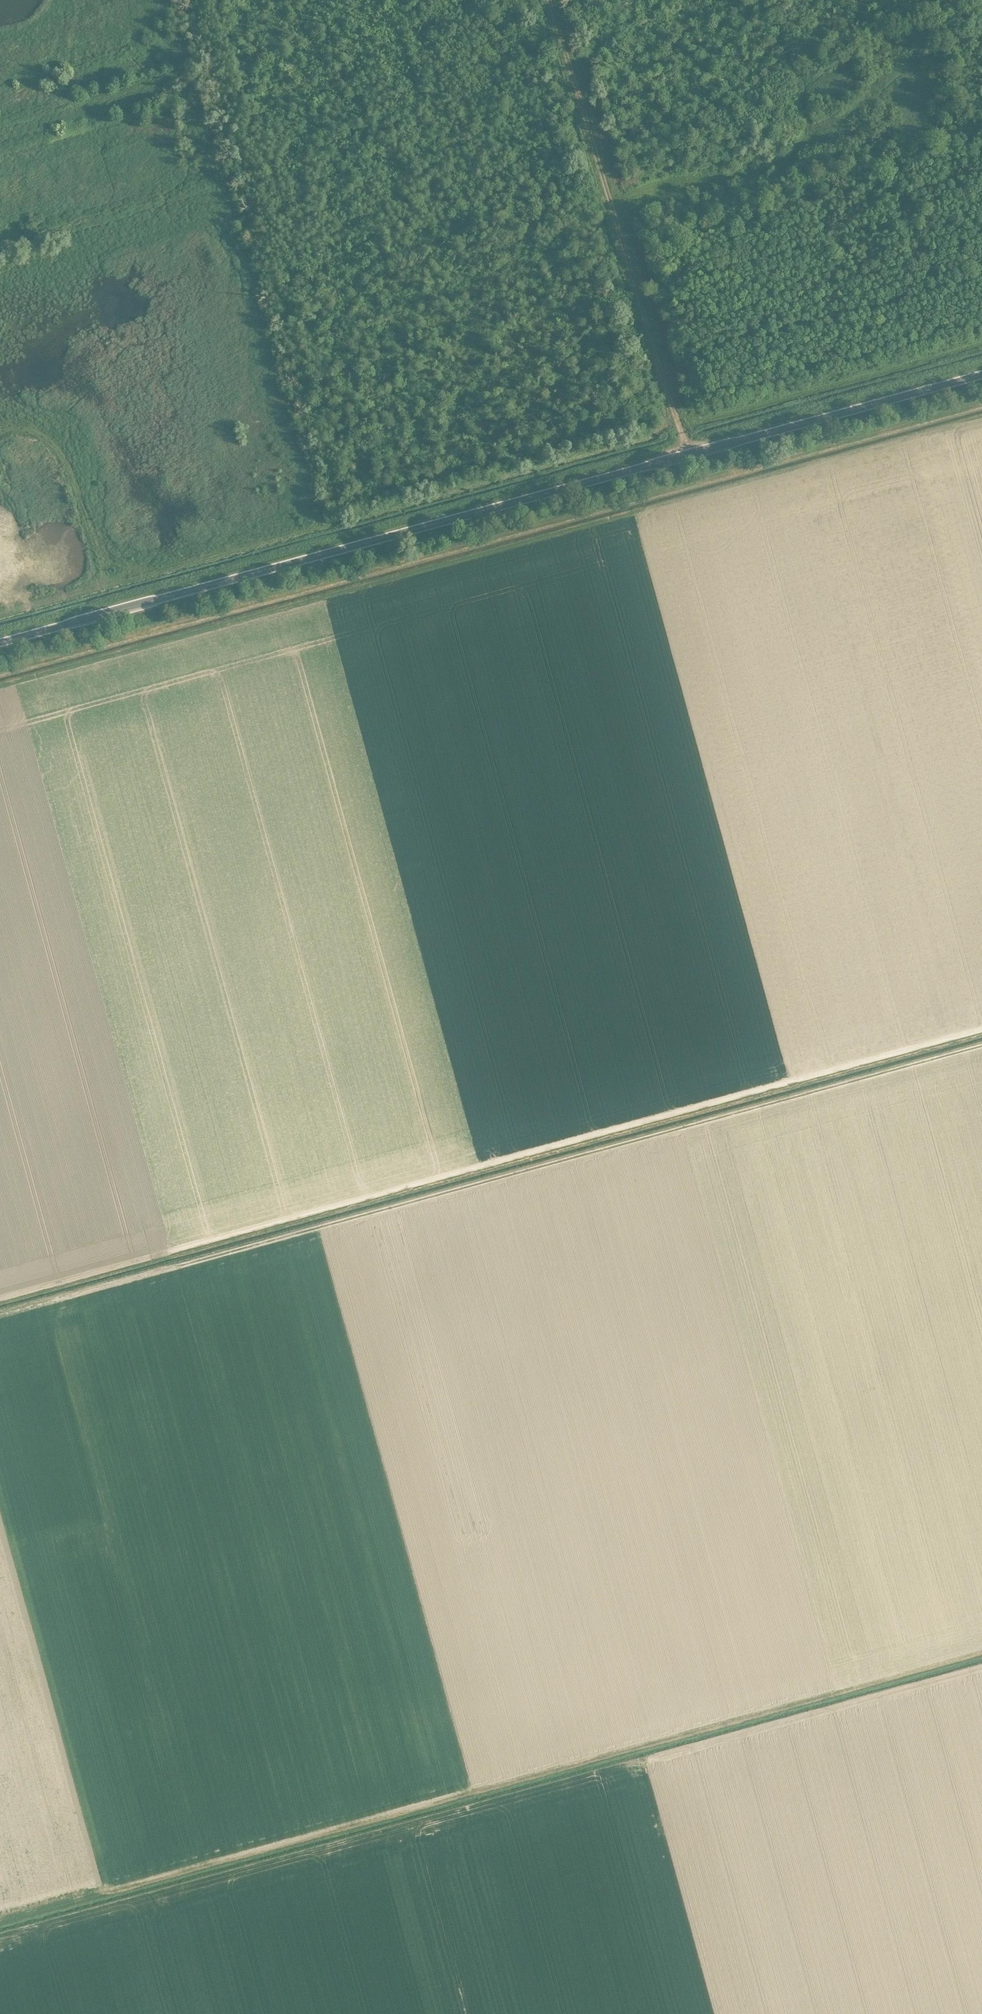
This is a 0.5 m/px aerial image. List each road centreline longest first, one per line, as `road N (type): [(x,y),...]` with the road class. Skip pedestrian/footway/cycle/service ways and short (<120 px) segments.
road 1 (tertiary): [(0,640),(981,372)]
road 2 (track): [(686,452),(611,202)]
road 3 (track): [(611,202),(550,0)]

